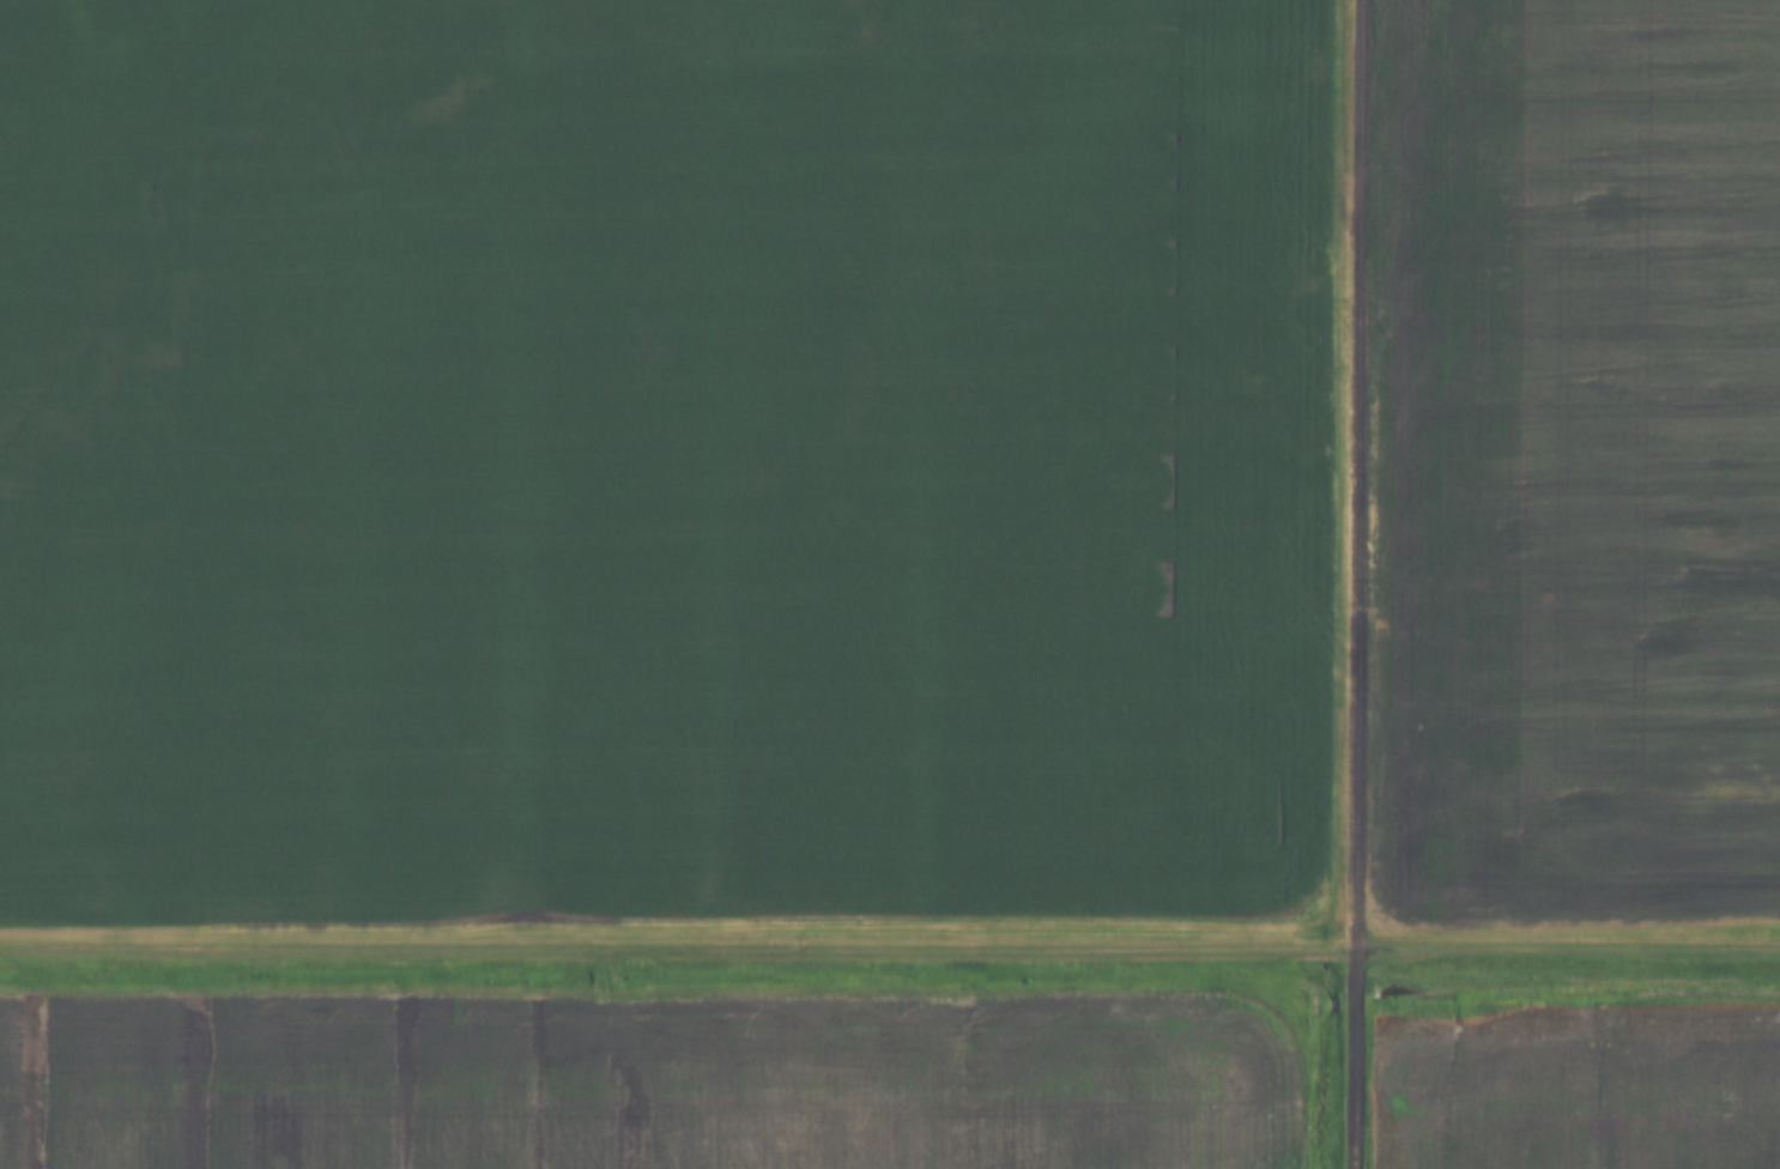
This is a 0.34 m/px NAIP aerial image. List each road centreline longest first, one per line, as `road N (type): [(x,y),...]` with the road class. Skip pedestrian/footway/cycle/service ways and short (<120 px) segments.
road 1 (track): [(1779,955),(0,956)]
road 2 (track): [(1358,1168),(1358,0)]

